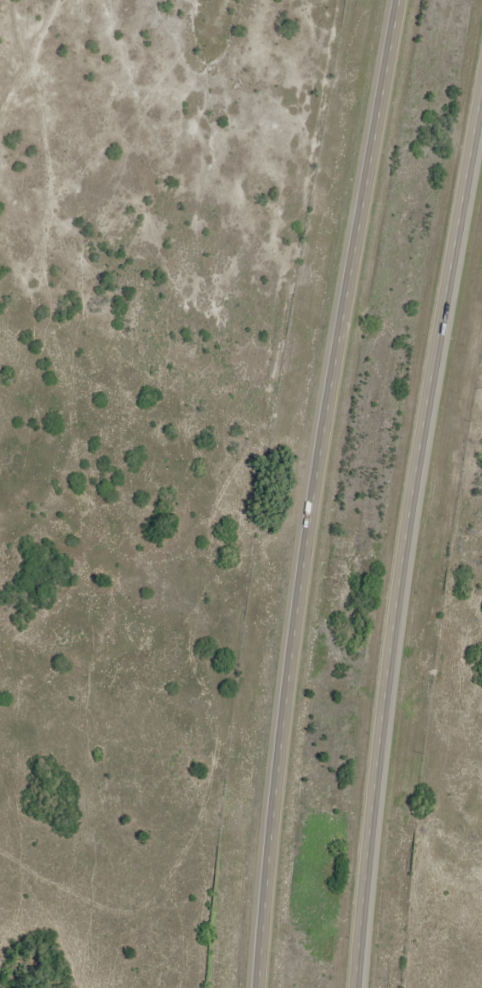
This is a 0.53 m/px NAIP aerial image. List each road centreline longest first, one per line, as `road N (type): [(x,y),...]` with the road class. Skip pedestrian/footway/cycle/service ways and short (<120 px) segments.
road 1 (trunk): [(407,0),(289,701),(270,987)]
road 2 (trunk): [(361,987),(369,865),(444,305),(481,101)]

